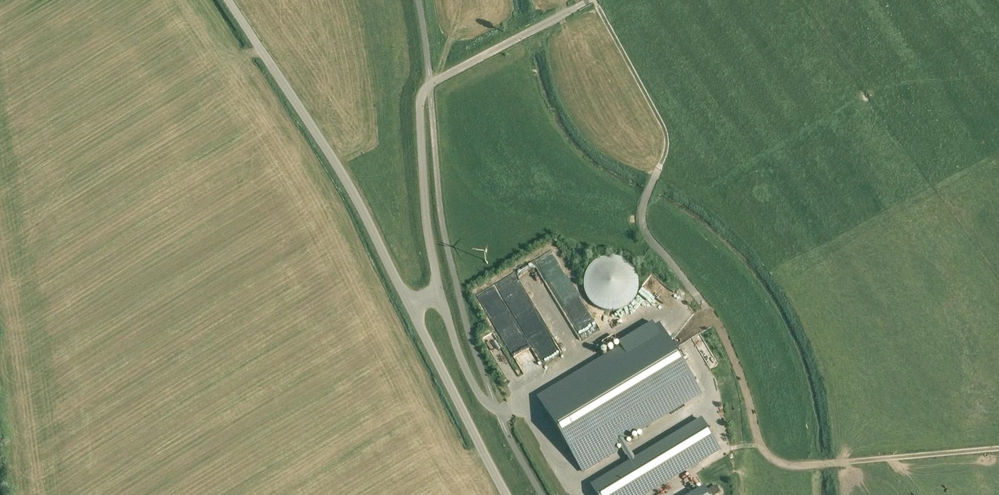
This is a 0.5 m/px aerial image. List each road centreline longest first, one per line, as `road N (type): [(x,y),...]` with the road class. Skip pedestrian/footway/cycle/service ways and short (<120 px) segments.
road 1 (track): [(595,0),(666,134),(643,223),(719,326),(769,454),(796,466),(998,448)]
road 2 (unclassified): [(409,308),(440,287),(425,208),(421,95),(589,0)]
road 3 (unclassified): [(409,308),(321,139),(228,0)]
road 4 (unclassified): [(508,494),(409,308)]

